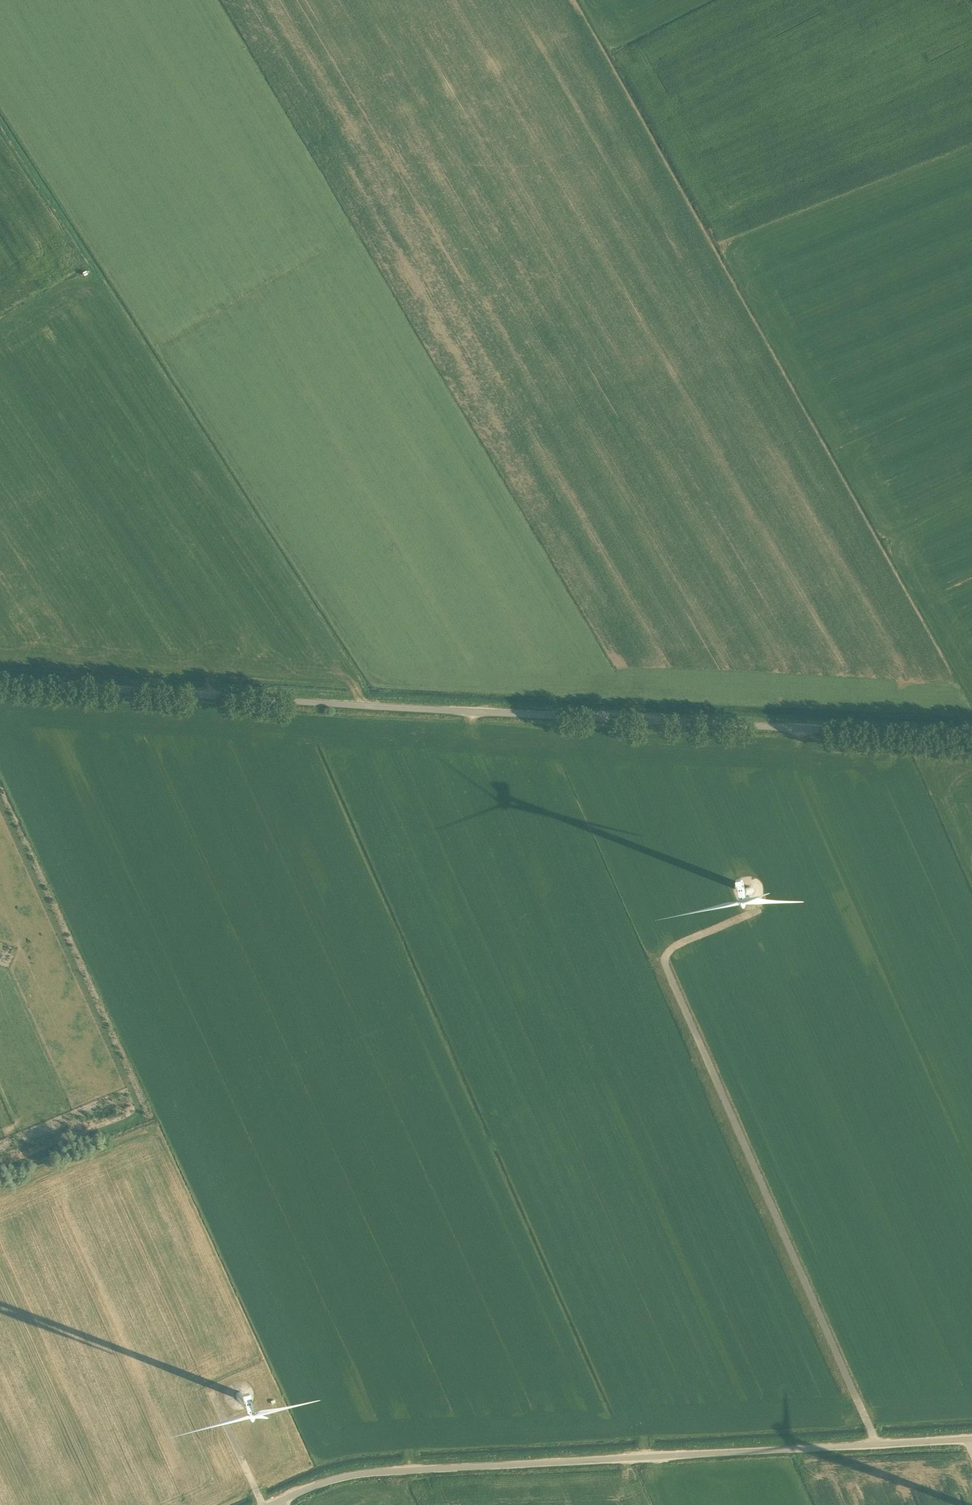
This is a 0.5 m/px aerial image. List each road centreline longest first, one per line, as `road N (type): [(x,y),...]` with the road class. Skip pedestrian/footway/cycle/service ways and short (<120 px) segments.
road 1 (unclassified): [(971,733),(0,682)]
road 2 (unclassified): [(268,1504),(355,1471),(971,1437)]

